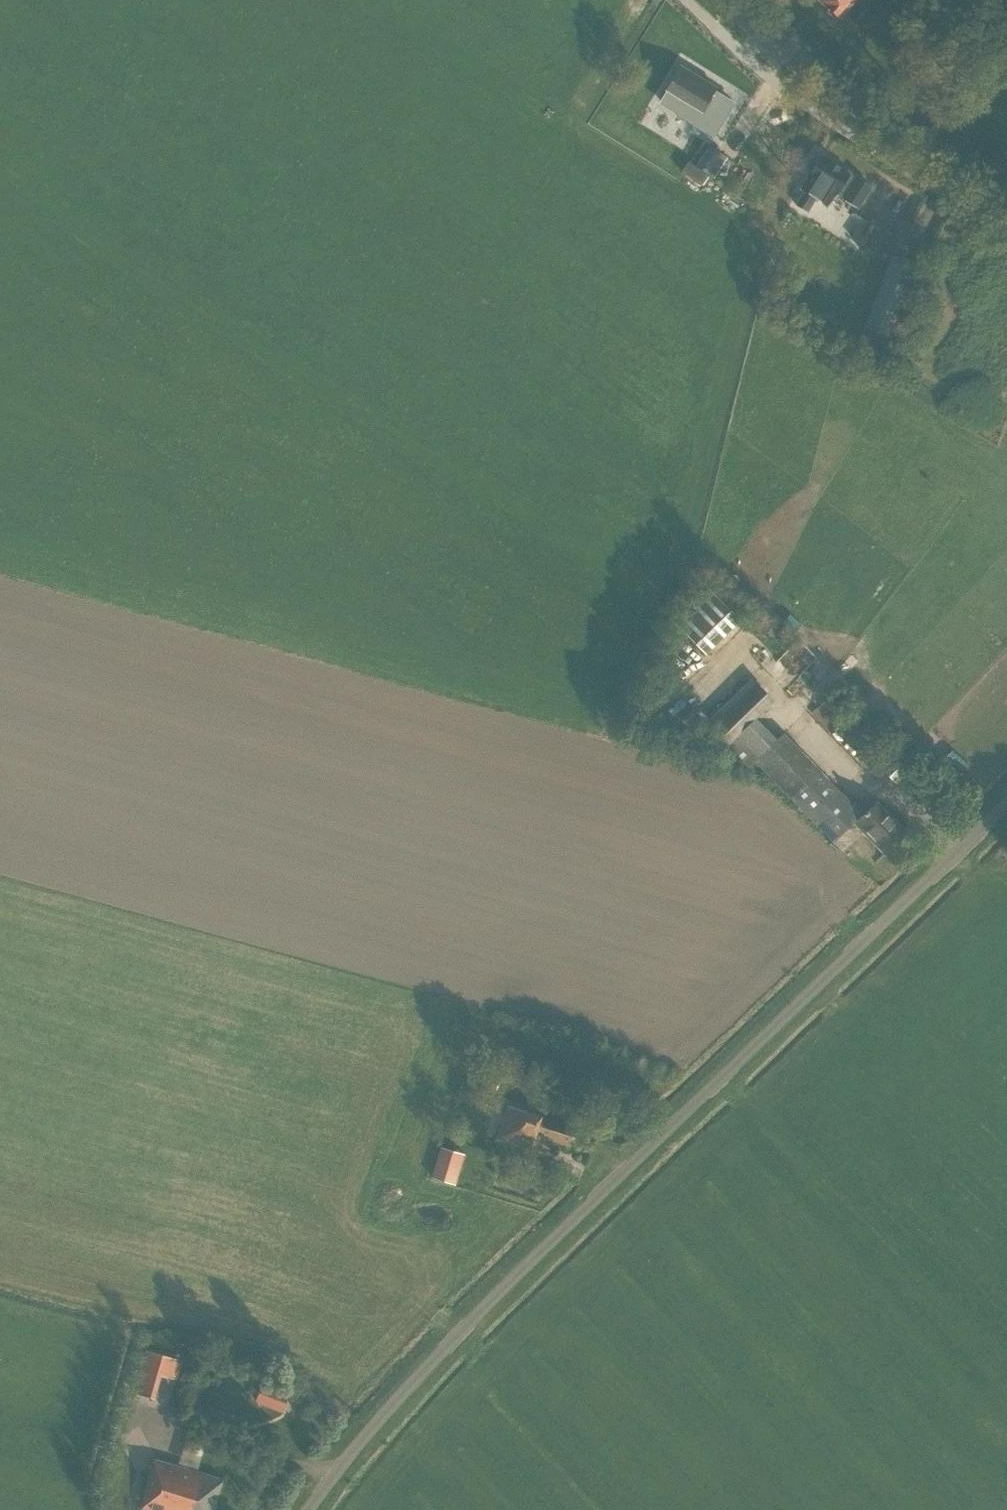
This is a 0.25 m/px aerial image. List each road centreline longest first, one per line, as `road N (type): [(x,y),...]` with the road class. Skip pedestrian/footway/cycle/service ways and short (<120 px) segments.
road 1 (unclassified): [(1006,805),(509,1283),(309,1509)]
road 2 (tertiary): [(889,124),(828,86),(730,0)]
road 3 (unclassified): [(889,124),(1006,11)]
road 4 (tertiary): [(1006,200),(889,124)]

